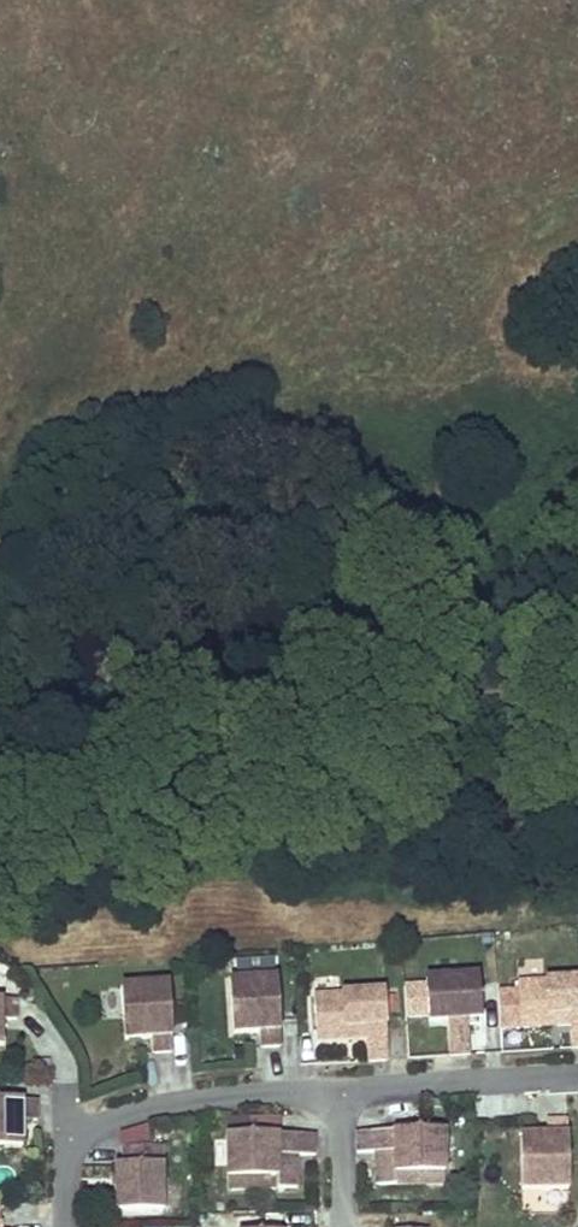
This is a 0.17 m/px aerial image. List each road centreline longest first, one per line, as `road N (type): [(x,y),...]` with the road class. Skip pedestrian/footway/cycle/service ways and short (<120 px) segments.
road 1 (residential): [(341,1085),(186,1095),(83,1127),(64,1170),(65,1226)]
road 2 (residential): [(577,1071),(341,1085)]
road 3 (residential): [(343,1226),(341,1085)]

